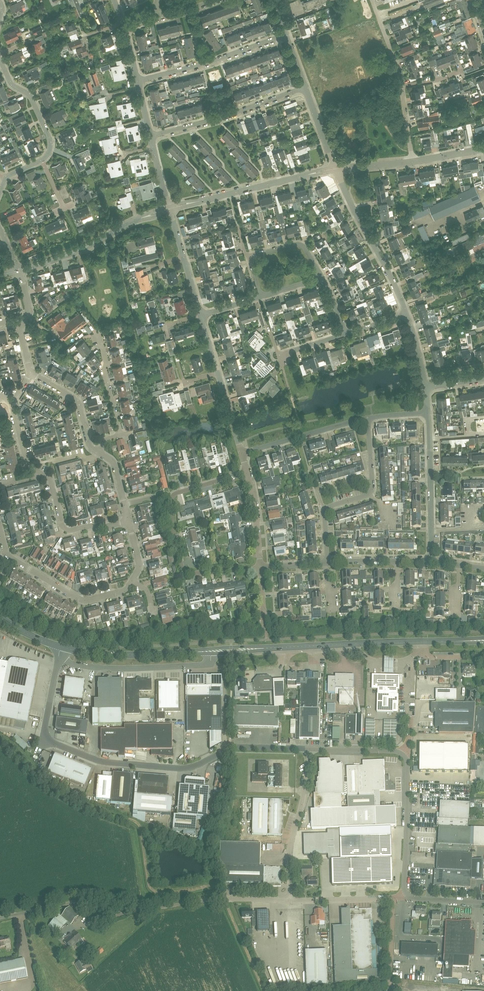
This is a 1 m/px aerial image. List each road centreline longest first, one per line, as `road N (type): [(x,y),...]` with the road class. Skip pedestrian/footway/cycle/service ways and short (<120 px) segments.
road 1 (unclassified): [(310,749),(230,748),(182,768),(98,760),(45,738),(57,661)]
road 2 (secondary): [(208,651),(483,641)]
road 3 (residential): [(128,521),(65,528),(51,480),(27,462),(12,403)]
road 4 (tertiary): [(169,208),(335,168)]
road 5 (unclassified): [(0,918),(88,900),(163,907)]
road 6 (residential): [(406,315),(335,168)]
road 7 (tertiary): [(19,271),(169,208)]
road 8 (unclassified): [(57,661),(205,665),(208,651)]
road 9 (residential): [(151,135),(305,87)]
road 10 (residential): [(137,81),(286,35)]
road 11 (unclassified): [(292,901),(292,839),(310,749)]
road 12 (residential): [(260,568),(186,572),(172,497)]
road 13 (residential): [(431,562),(429,413)]
road 14 (secondary): [(61,647),(99,654),(208,651)]
road 15 (unclassified): [(406,893),(402,754)]
road 16 (residential): [(13,559),(80,599),(124,590),(132,581)]
road 17 (residential): [(241,453),(368,418)]
road 18 (unclassified): [(292,901),(163,907)]
road 19 (residential): [(325,513),(371,490),(368,418)]

